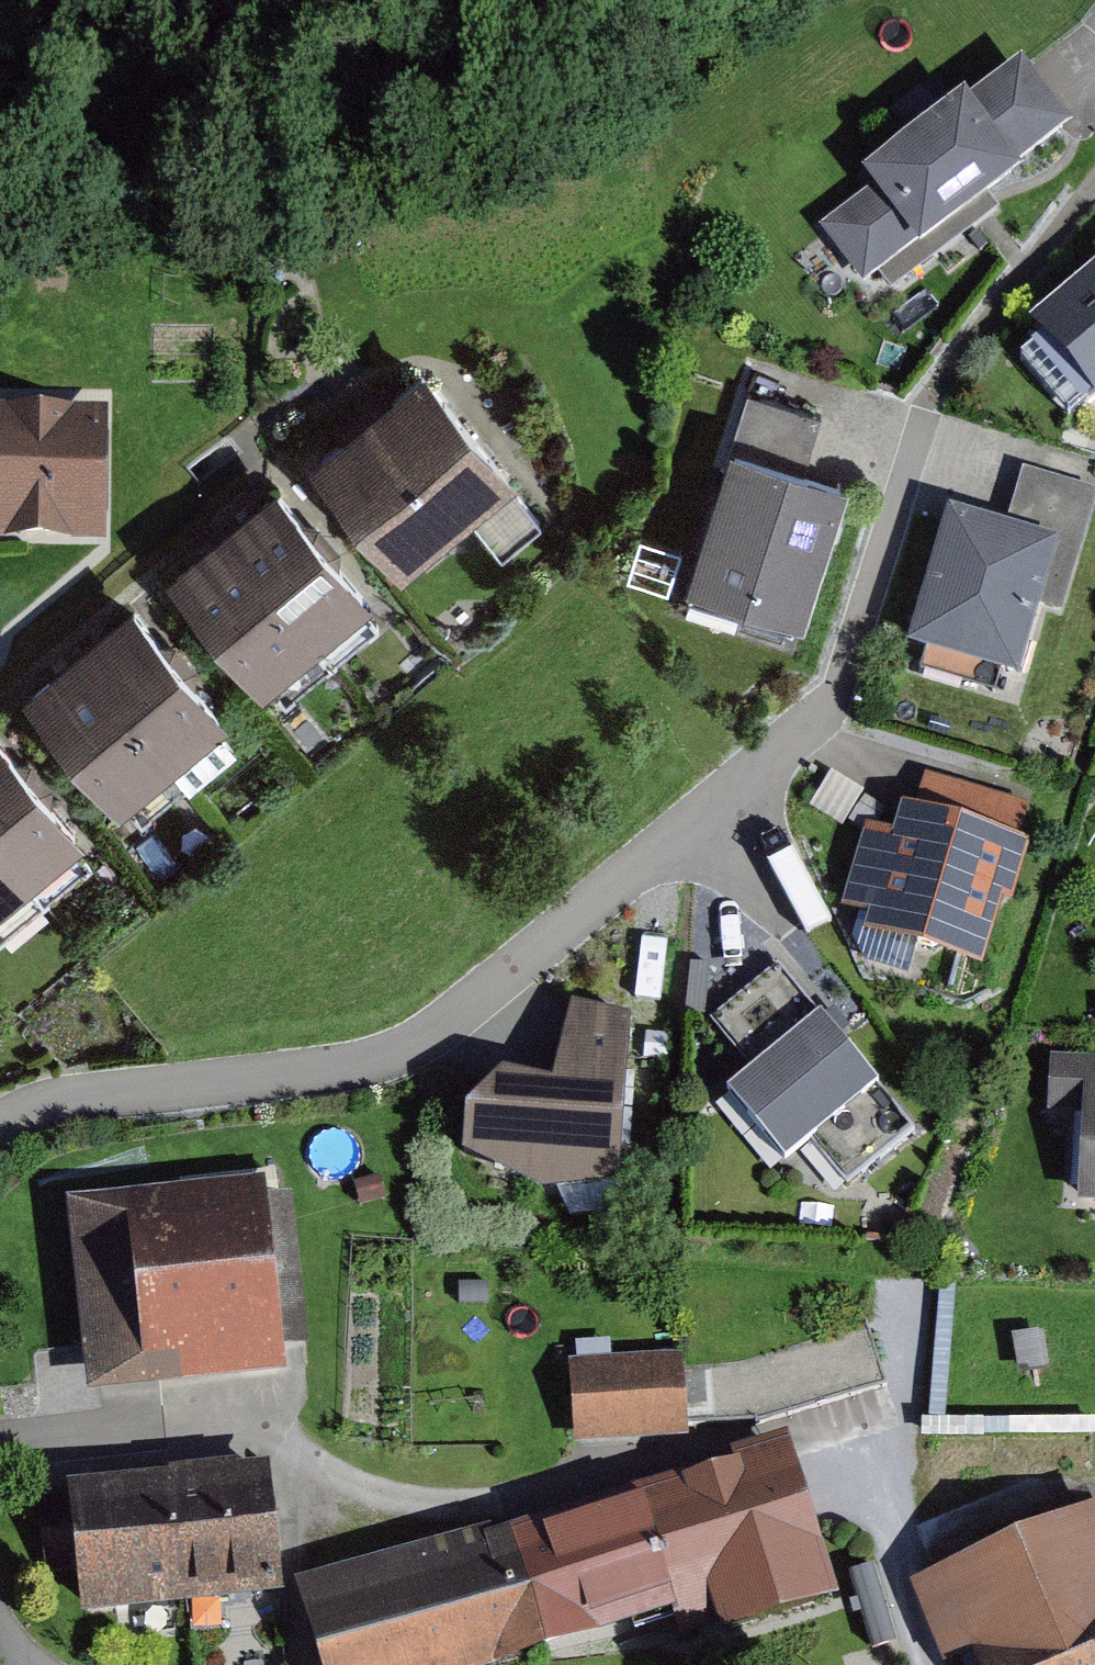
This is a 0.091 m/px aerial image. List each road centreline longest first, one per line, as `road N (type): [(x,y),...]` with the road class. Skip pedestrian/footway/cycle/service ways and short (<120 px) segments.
road 1 (residential): [(0,1128),(72,1097),(397,1060),(438,1038),(716,816)]
road 2 (residential): [(716,816),(840,693)]

